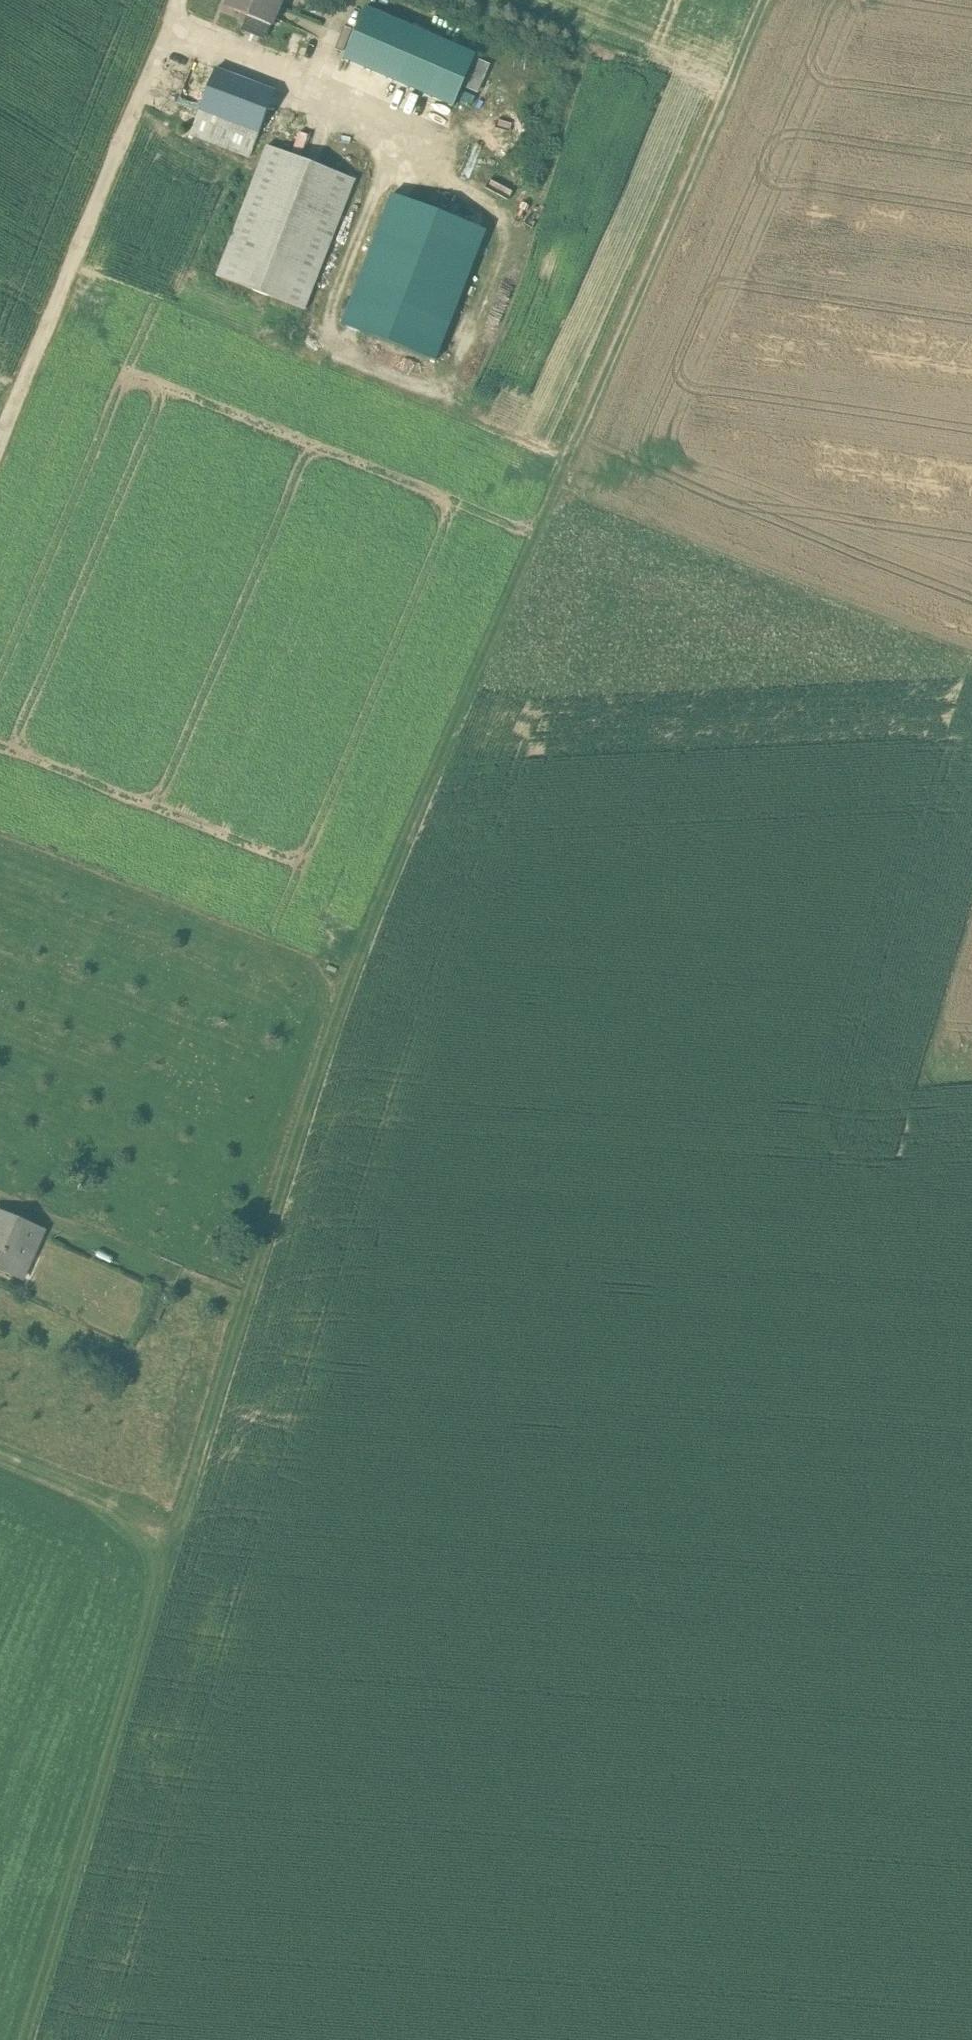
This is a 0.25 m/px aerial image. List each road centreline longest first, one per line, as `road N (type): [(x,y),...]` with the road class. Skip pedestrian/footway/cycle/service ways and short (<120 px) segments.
road 1 (track): [(770,0),(352,969),(183,1515),(158,1516),(0,1455)]
road 2 (track): [(0,444),(183,0)]
road 3 (track): [(156,1268),(0,1198)]

